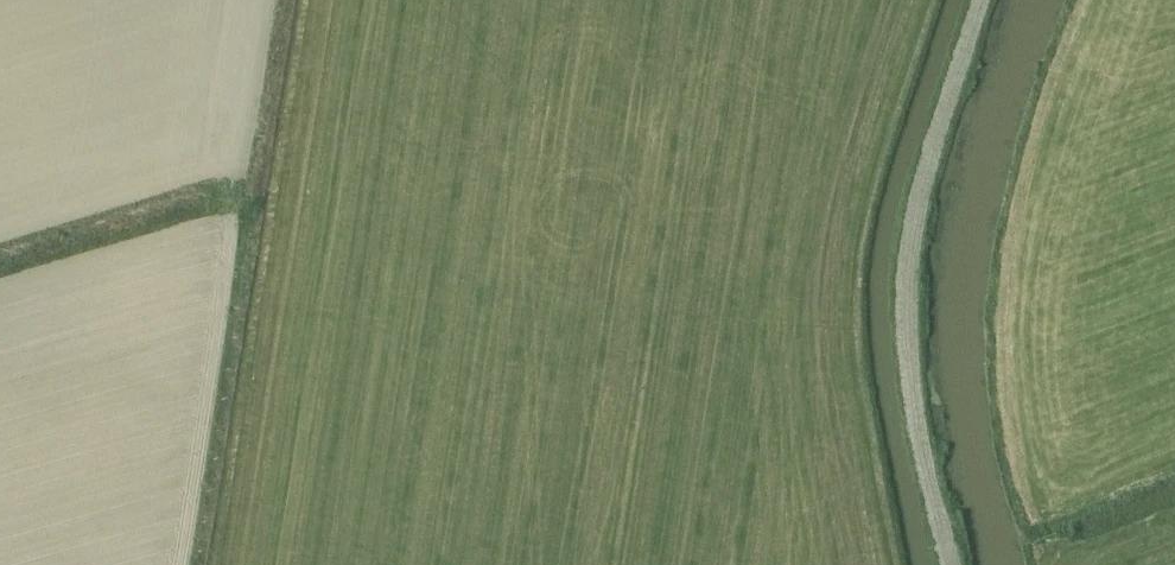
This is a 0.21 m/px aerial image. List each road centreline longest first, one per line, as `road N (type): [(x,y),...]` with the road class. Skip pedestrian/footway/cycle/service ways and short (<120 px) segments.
road 1 (track): [(945,564),(907,323),(931,153),(983,0)]

